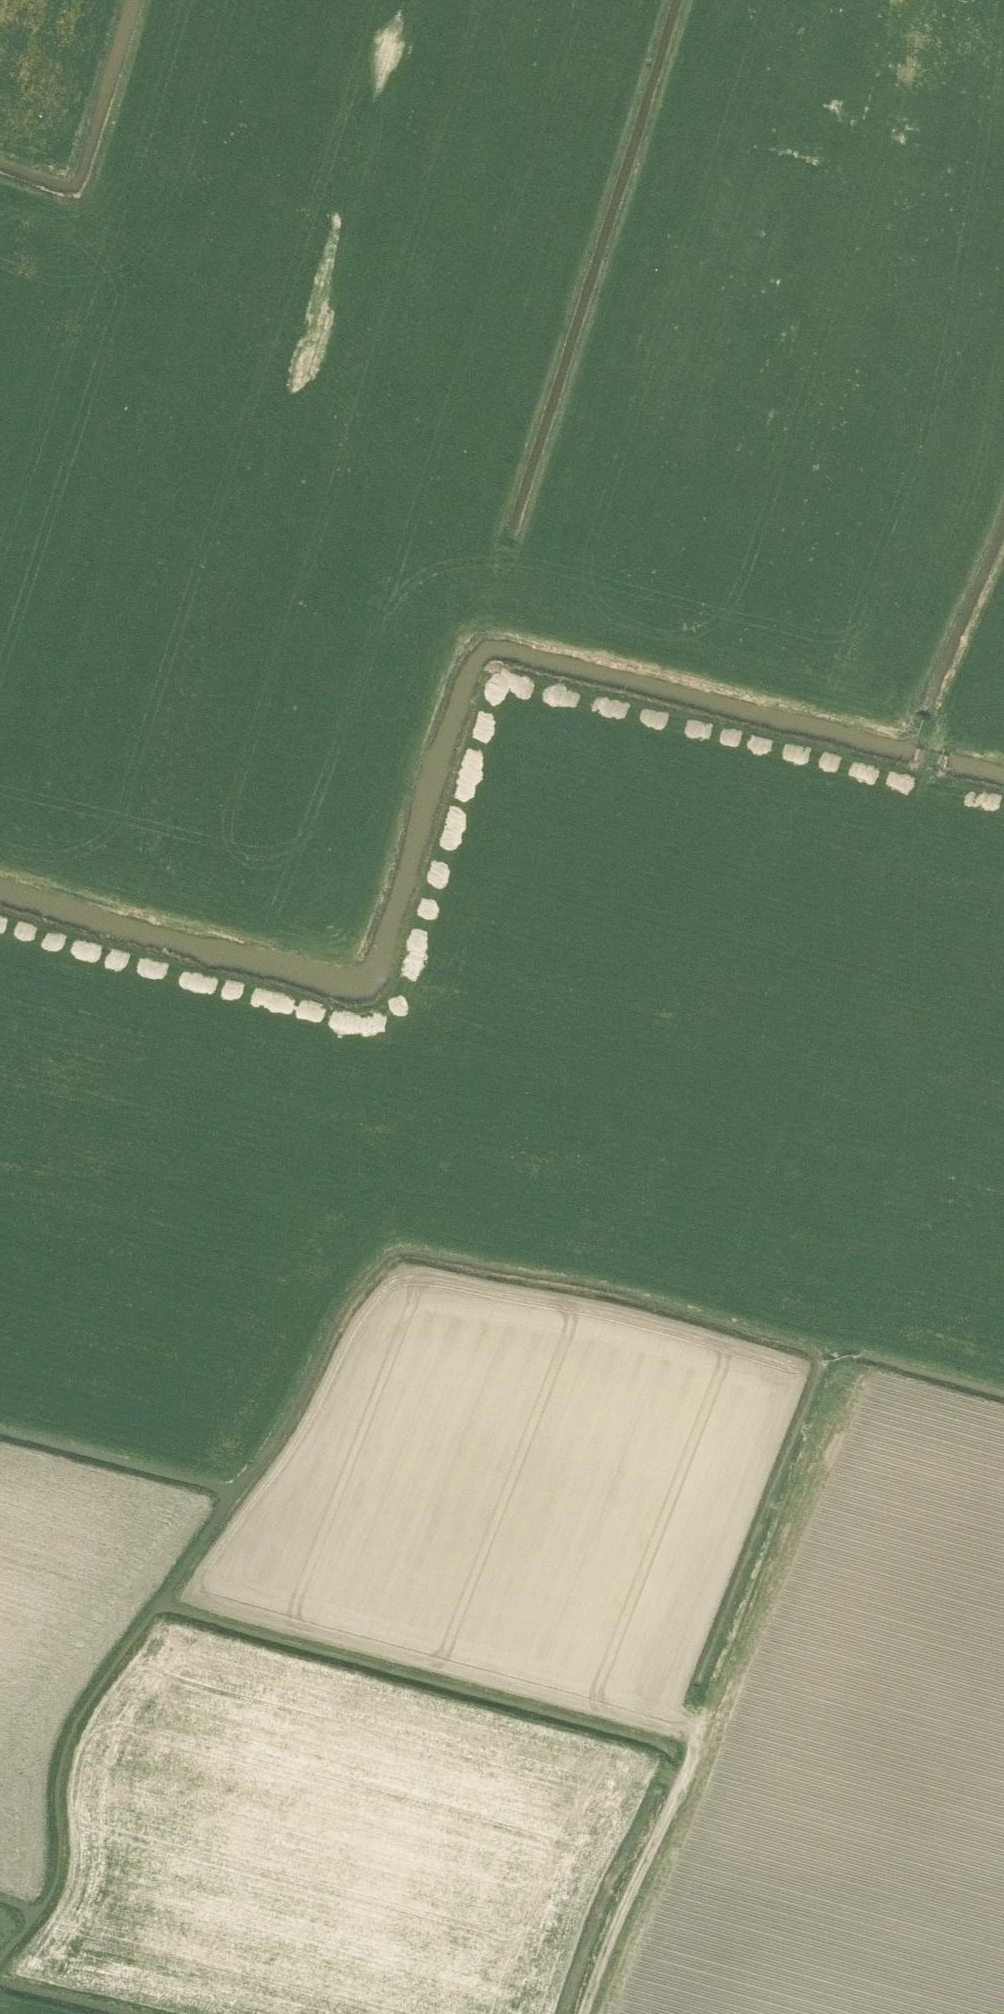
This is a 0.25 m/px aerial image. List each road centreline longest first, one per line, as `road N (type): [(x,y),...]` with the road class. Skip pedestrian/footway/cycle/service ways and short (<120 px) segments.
road 1 (track): [(585,2013),(705,1720)]

